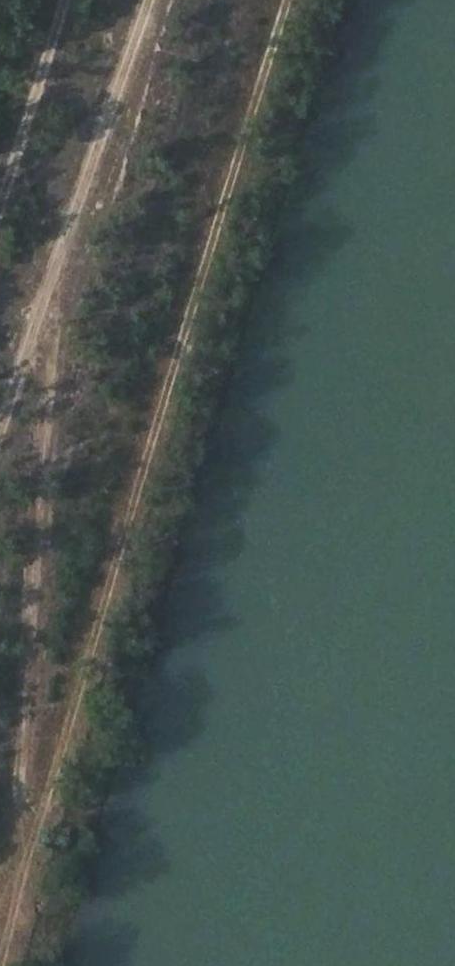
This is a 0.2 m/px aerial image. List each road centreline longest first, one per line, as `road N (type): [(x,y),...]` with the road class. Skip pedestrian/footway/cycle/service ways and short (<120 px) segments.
road 1 (track): [(0,893),(19,855),(284,0)]
road 2 (track): [(146,0),(0,428)]
road 3 (track): [(0,172),(55,0)]

